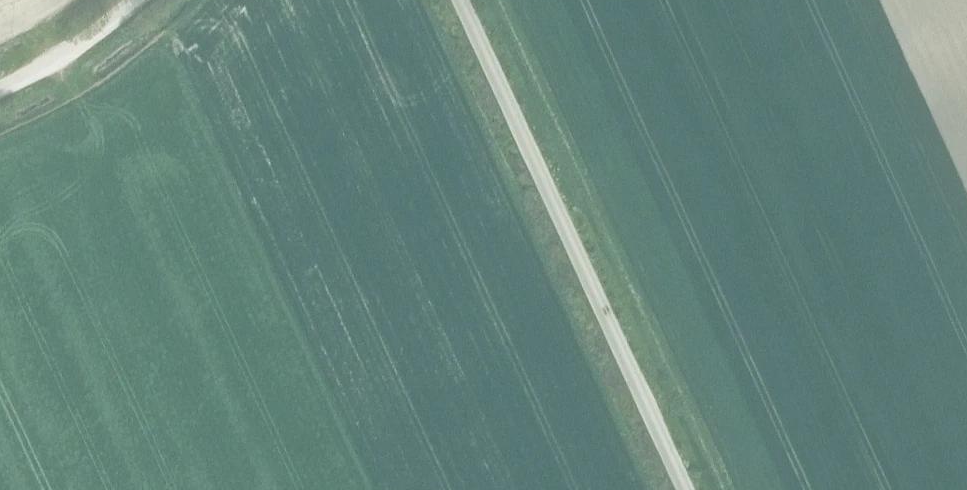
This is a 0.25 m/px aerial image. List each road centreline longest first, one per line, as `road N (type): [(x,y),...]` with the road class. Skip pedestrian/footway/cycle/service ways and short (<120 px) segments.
road 1 (unclassified): [(691,489),(464,0)]
road 2 (unclassified): [(139,0),(98,37),(0,86)]

